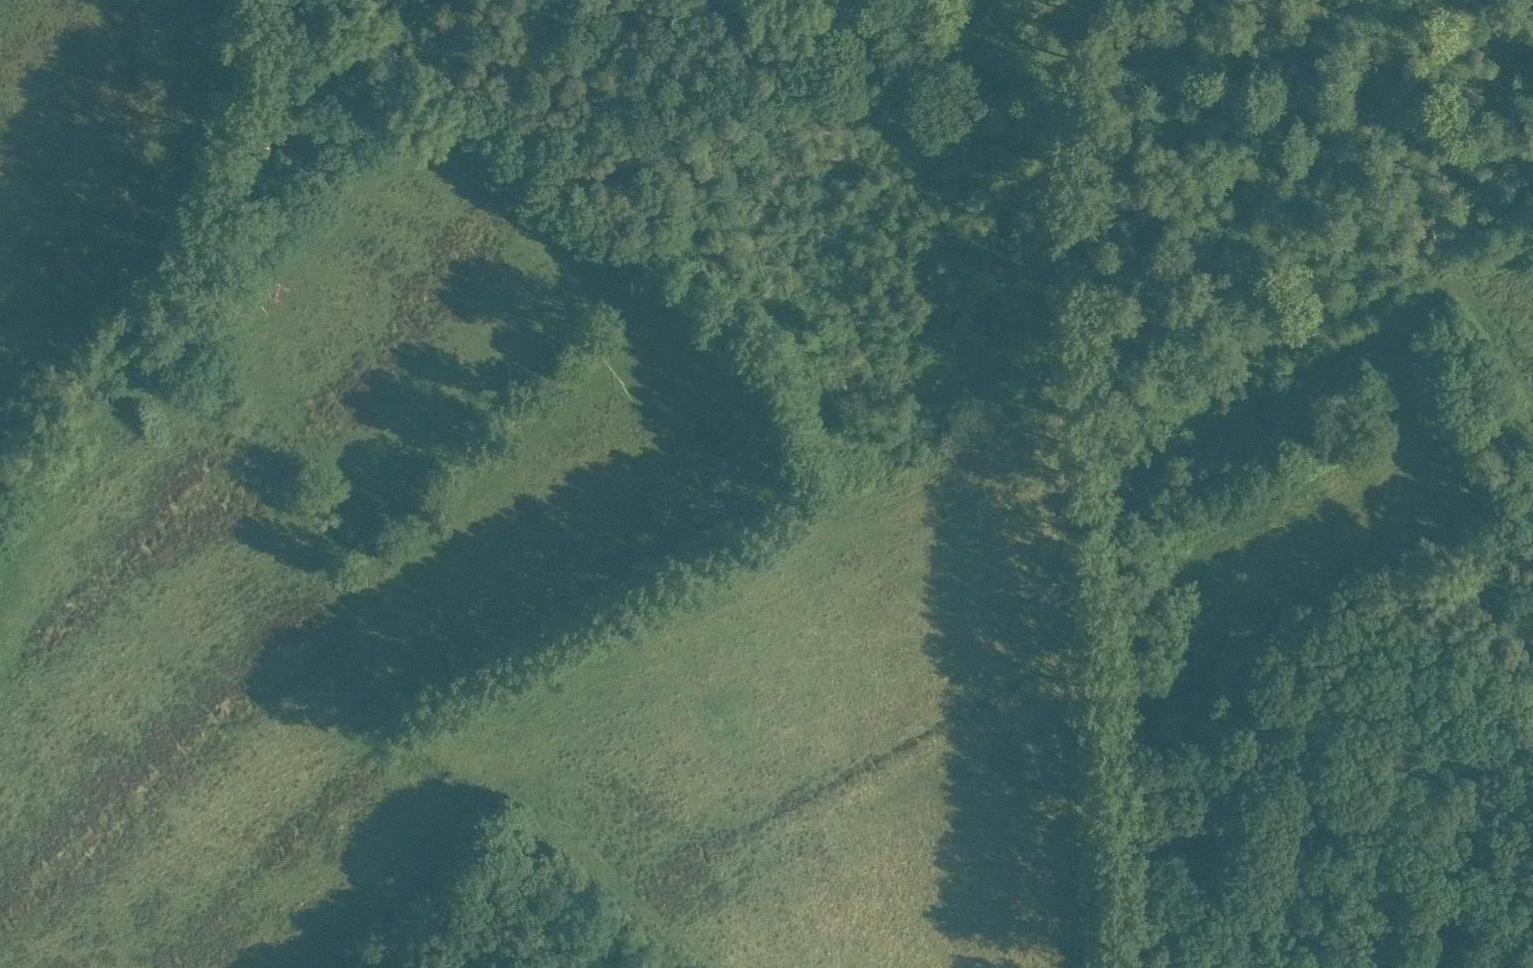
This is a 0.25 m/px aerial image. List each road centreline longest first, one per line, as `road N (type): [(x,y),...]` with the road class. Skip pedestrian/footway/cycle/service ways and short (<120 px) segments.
road 1 (track): [(1116,491),(1100,118),(1130,0)]
road 2 (track): [(1118,967),(1116,491)]

